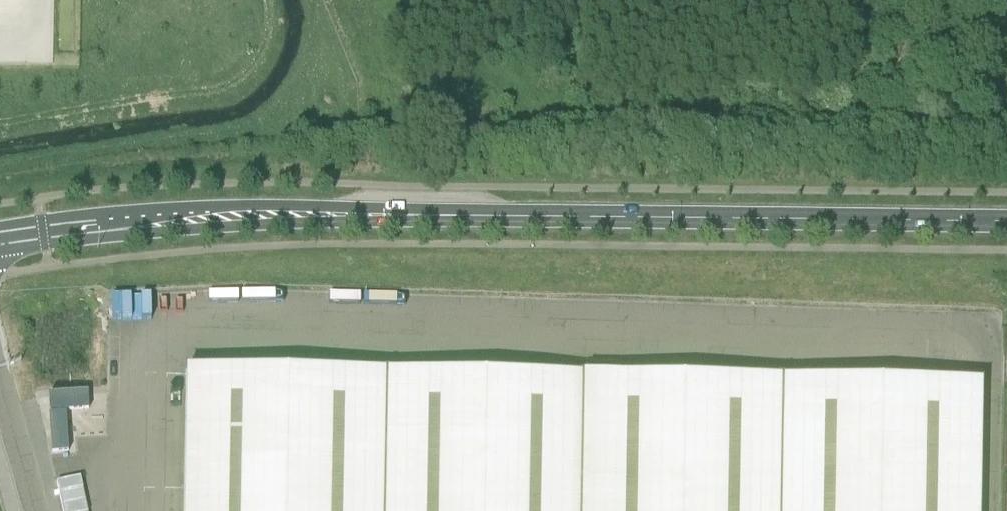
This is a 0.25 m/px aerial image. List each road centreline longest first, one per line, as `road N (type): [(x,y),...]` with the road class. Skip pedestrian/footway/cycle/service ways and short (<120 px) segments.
road 1 (secondary): [(0,239),(142,221),(309,215),(1006,221)]
road 2 (unclassified): [(0,376),(38,510)]

